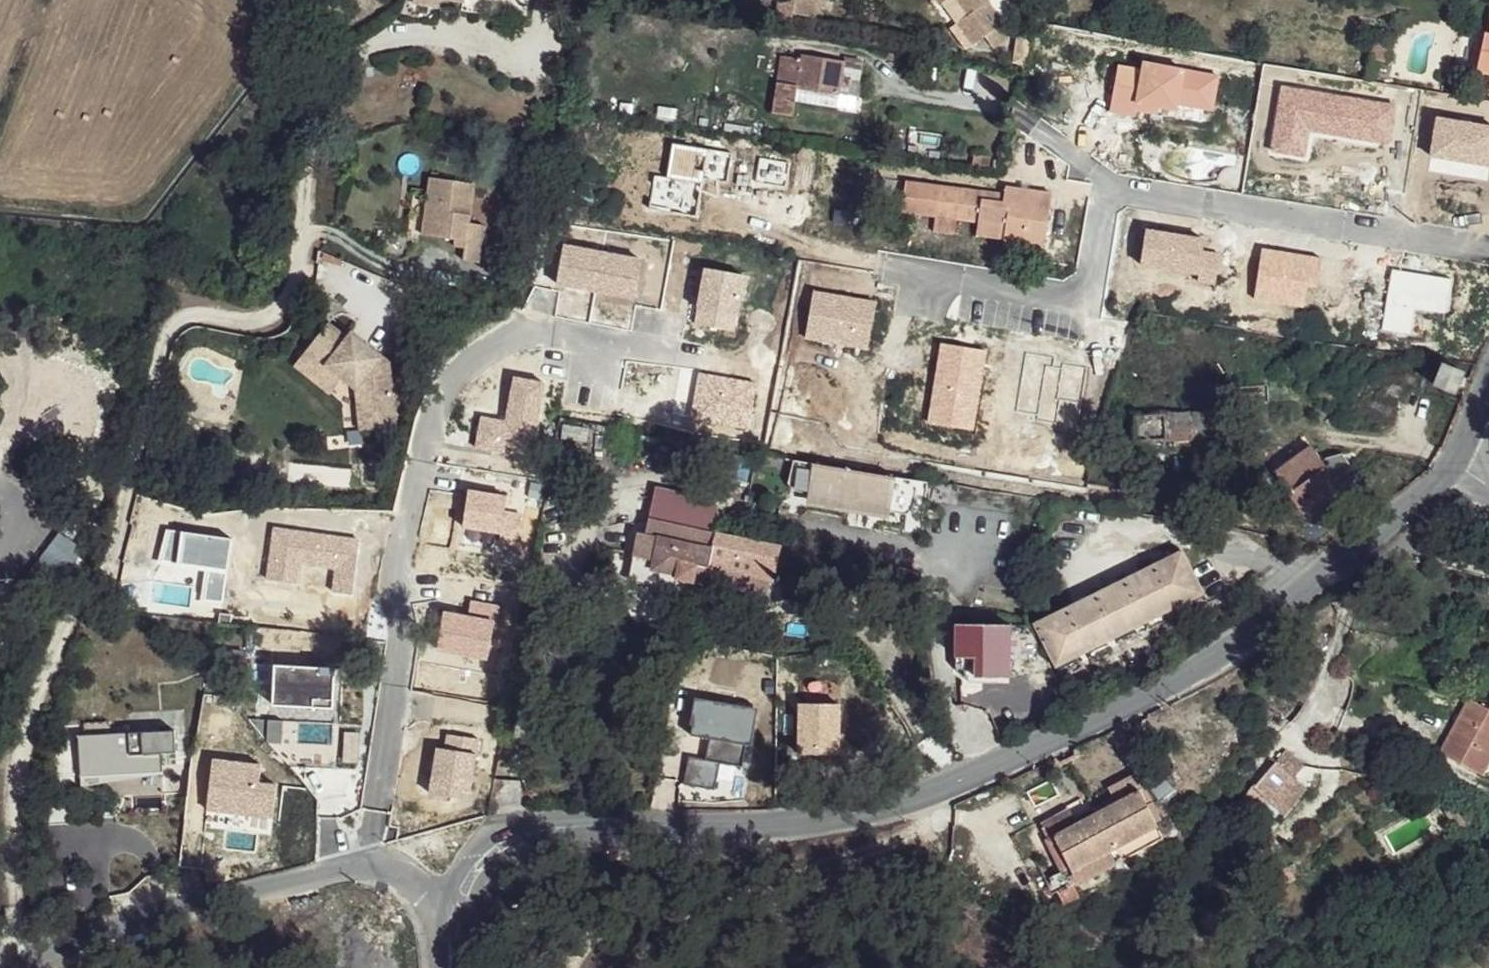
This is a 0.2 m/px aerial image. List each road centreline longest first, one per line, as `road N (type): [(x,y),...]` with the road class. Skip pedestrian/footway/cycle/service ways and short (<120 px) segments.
road 1 (tertiary): [(1450,479),(1196,670),(951,786),(880,809),(777,821),(549,827),(500,844),(445,915)]
road 2 (residential): [(912,271),(1086,298),(1111,188),(1488,250)]
road 3 (residential): [(445,915),(406,876),(372,867),(339,870),(136,922),(35,967)]

